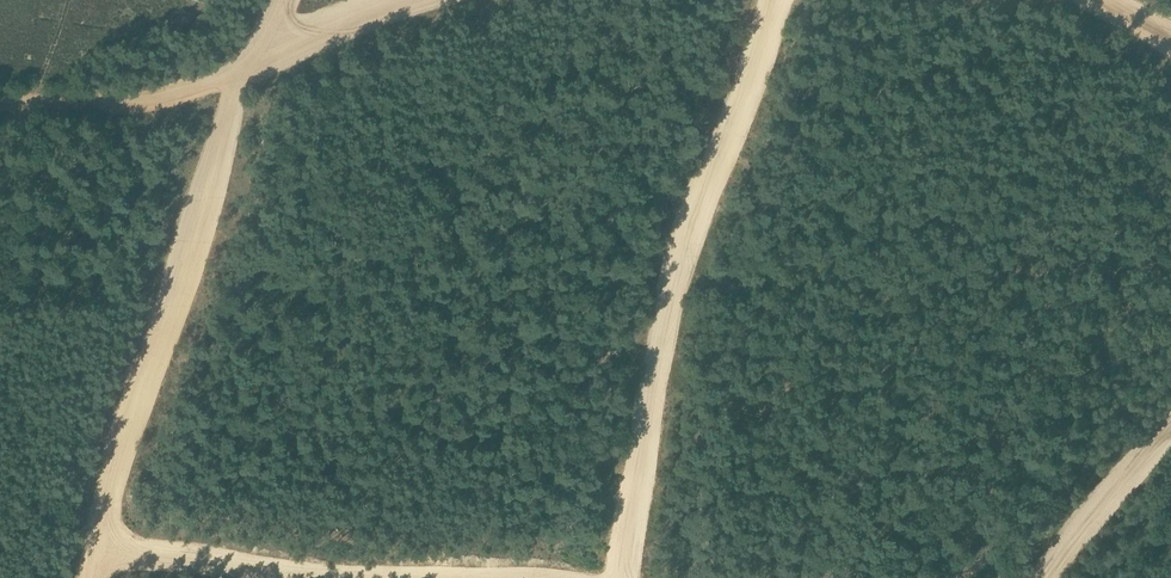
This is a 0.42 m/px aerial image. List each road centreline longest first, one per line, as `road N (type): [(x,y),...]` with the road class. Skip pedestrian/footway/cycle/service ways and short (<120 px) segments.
road 1 (track): [(92,577),(136,410),(180,294),(234,103),(282,0)]
road 2 (track): [(622,577),(661,339),(690,230),(777,0)]
road 3 (track): [(0,101),(151,98),(405,0)]
road 4 (track): [(100,543),(260,572),(352,577)]
road 5 (track): [(1046,577),(1170,425)]

